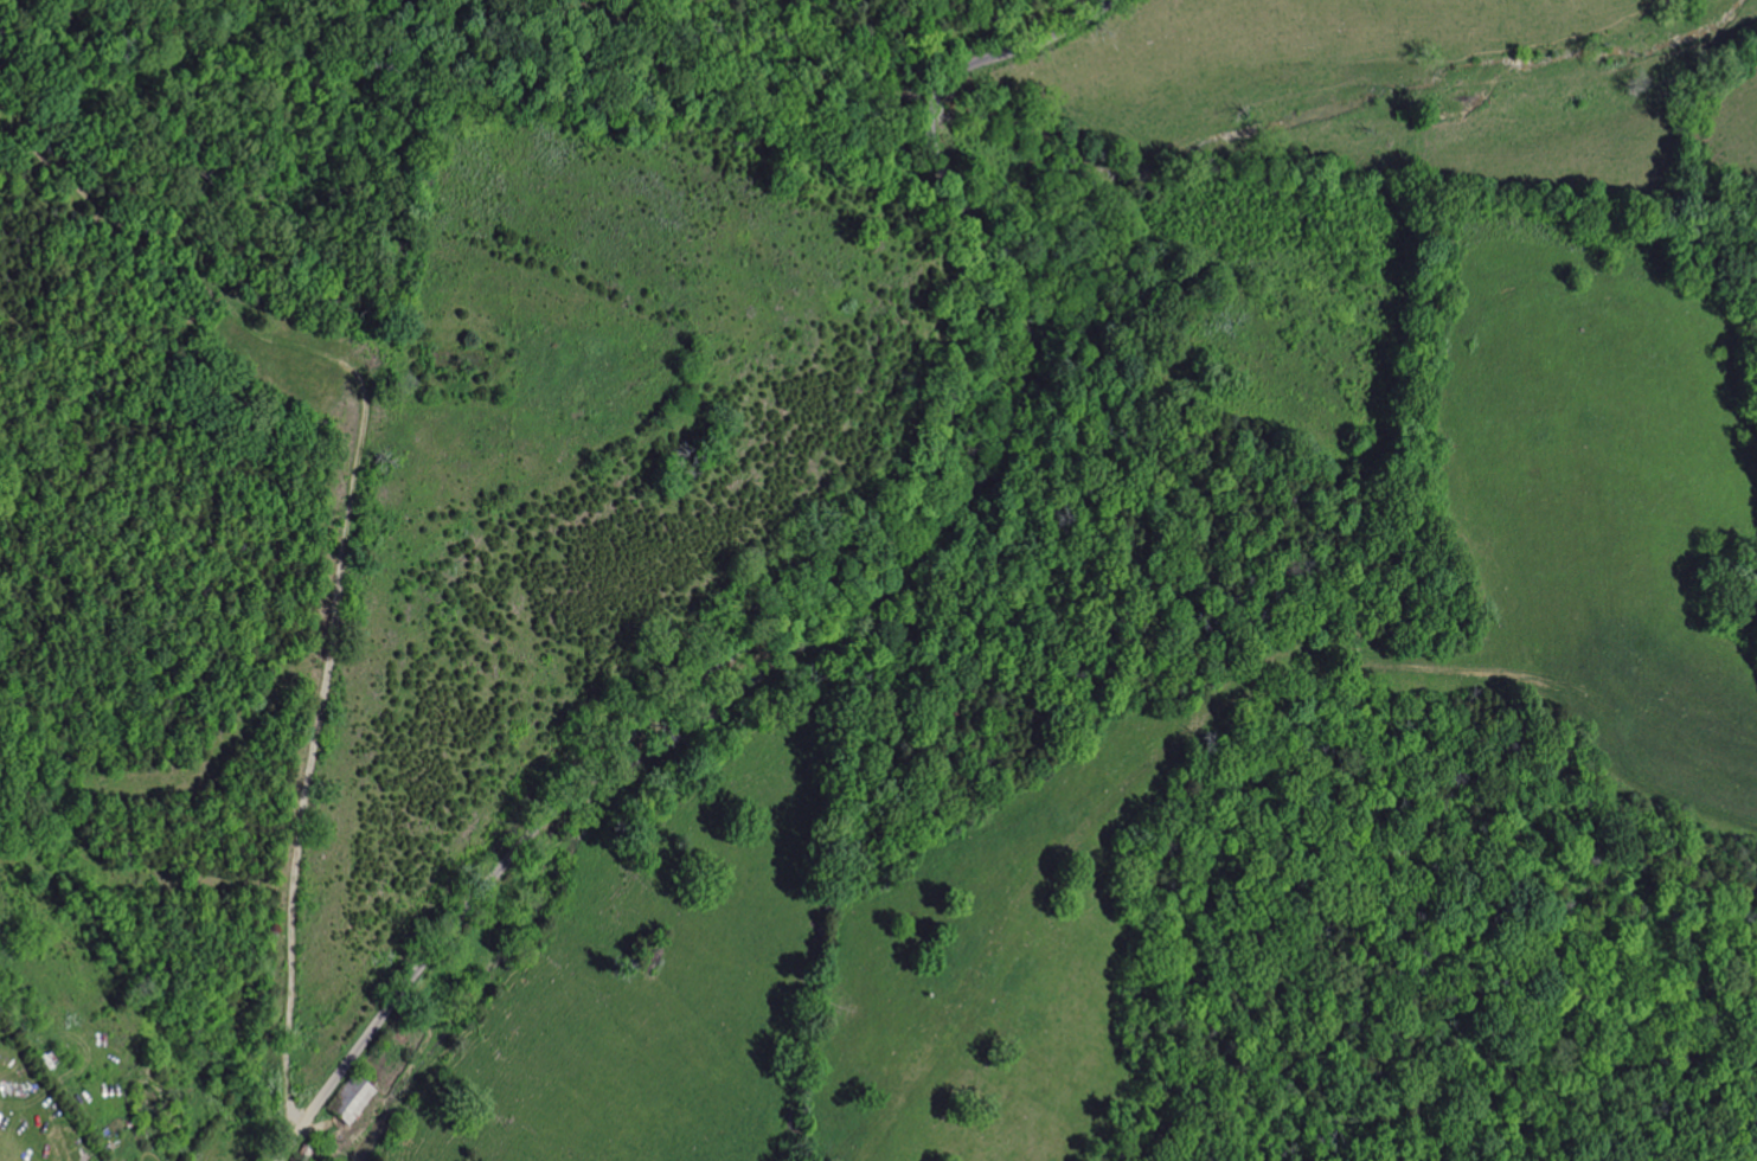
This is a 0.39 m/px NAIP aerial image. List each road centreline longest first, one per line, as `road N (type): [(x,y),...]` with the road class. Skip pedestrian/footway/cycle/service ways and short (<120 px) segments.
road 1 (tertiary): [(279,1160),(450,932),(614,750),(732,652),(905,528),(944,436),(976,281),(972,224),(935,149),(940,94),(967,68),(1069,34),(1117,0)]

